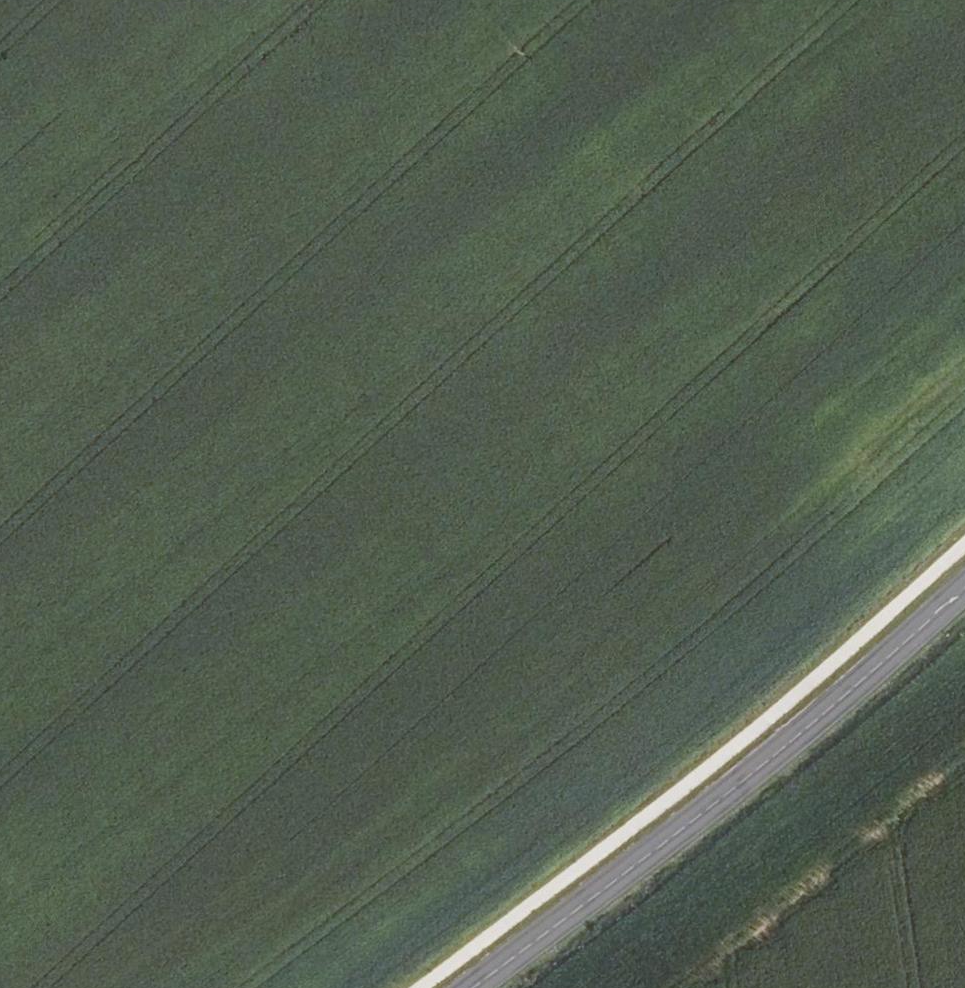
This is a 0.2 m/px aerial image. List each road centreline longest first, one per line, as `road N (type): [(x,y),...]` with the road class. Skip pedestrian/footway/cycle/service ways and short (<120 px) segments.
road 1 (tertiary): [(964,589),(705,812),(475,987)]

